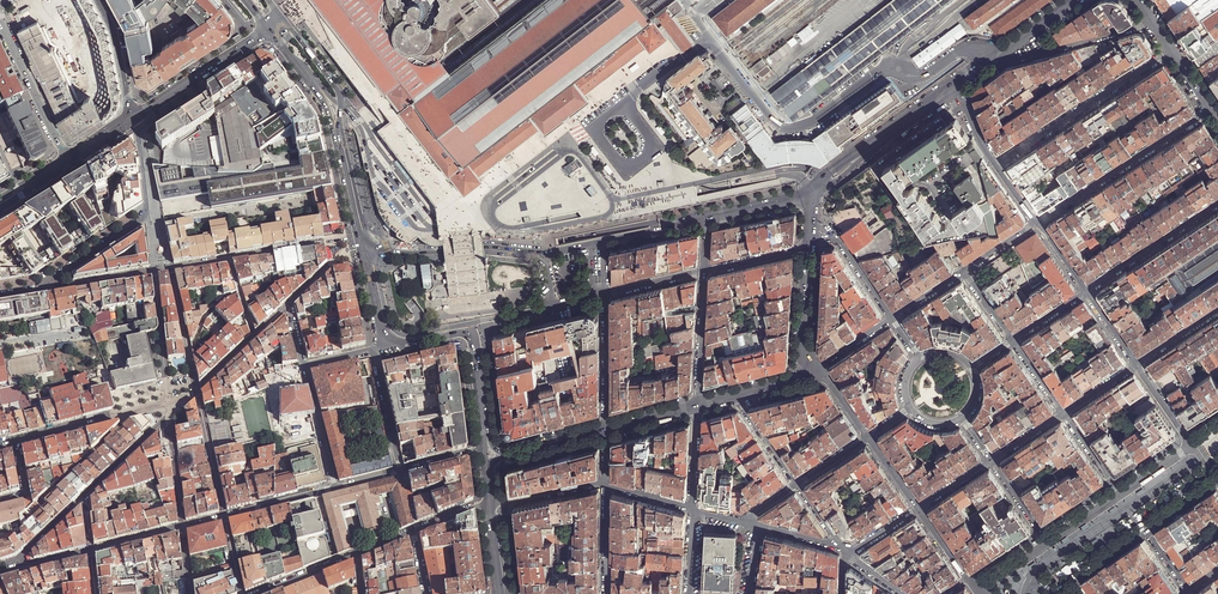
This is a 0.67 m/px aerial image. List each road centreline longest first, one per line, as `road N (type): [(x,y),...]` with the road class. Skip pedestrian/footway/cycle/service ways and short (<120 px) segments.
road 1 (secondary): [(510,593),(481,280),(468,229)]
road 2 (secondary): [(468,229),(262,0)]
road 3 (residential): [(980,589),(1193,447)]
road 4 (residential): [(35,291),(143,217),(133,118)]
road 5 (secondary): [(692,221),(558,241),(468,229)]
road 6 (residential): [(1167,53),(997,164)]
road 7 (residential): [(1038,223),(1208,112)]
road 8 (secondary): [(270,30),(133,118)]
road 9 (secondary): [(523,253),(429,254),(363,244)]
road 10 (residential): [(990,61),(1145,22)]
road 11 (residential): [(168,401),(16,442)]
road 12 (residential): [(1217,203),(1087,291)]
road 13 (residential): [(0,20),(65,162)]
road 14 (residential): [(605,294),(607,430)]
road 15 (residential): [(170,269),(302,247)]
road 16 (residential): [(697,405),(704,273)]
road 17 (residential): [(153,272),(168,401)]
road 18 (residential): [(223,516),(197,391)]
road 19 (residential): [(304,365),(335,488)]
road 20 (residential): [(373,349),(401,472)]
road 21 (secondary): [(133,118),(111,31),(93,0)]
road 22 (residential): [(288,305),(197,391)]
road 23 (residential): [(197,391),(170,269)]
road 24 (secondary): [(338,130),(340,92),(286,25)]
road 25 (residential): [(892,318),(841,242),(809,239)]
road 26 (secondary): [(814,369),(804,340),(808,248)]
road 27 (secondary): [(270,30),(338,130)]

